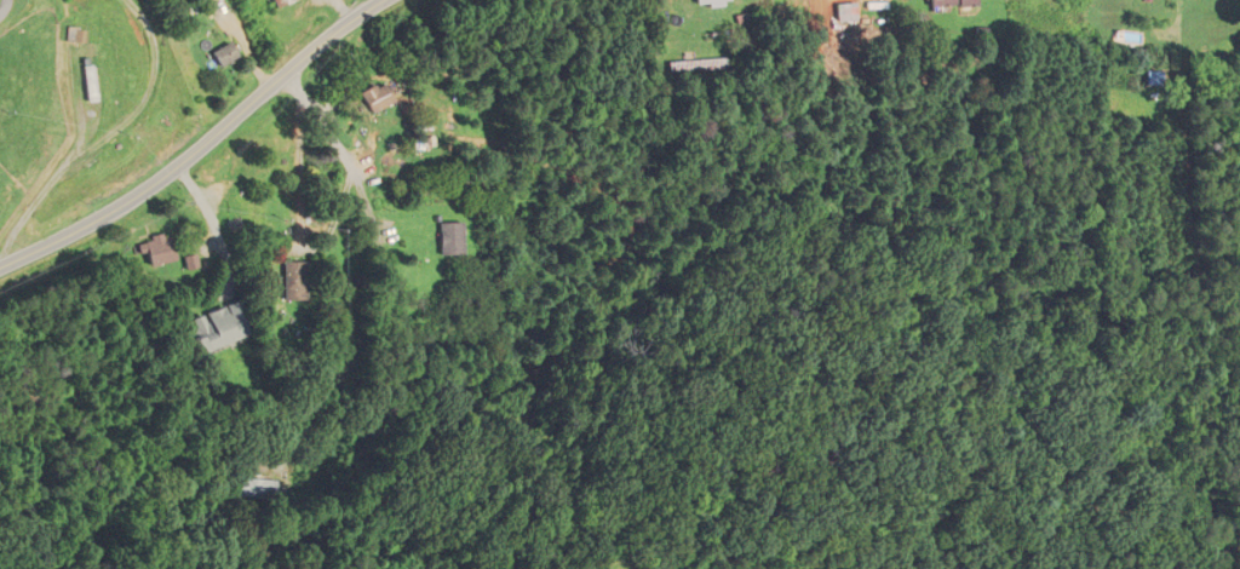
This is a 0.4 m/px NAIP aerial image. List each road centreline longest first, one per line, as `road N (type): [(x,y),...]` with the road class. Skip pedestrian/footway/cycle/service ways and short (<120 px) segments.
road 1 (tertiary): [(0,277),(142,202),(311,59),(398,0)]

